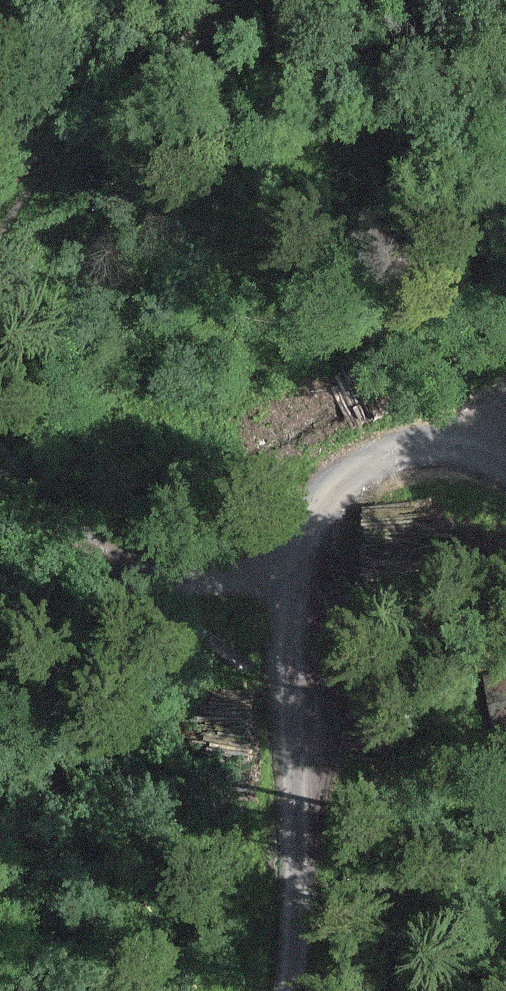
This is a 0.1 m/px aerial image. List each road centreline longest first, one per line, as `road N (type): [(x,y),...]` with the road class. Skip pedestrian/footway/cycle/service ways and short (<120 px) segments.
road 1 (track): [(495,446),(427,448),(364,475),(322,519),(290,603),(301,727),(294,990)]
road 2 (track): [(0,444),(7,460),(148,593),(290,603)]
road 3 (track): [(221,0),(193,44),(43,162),(0,243)]

